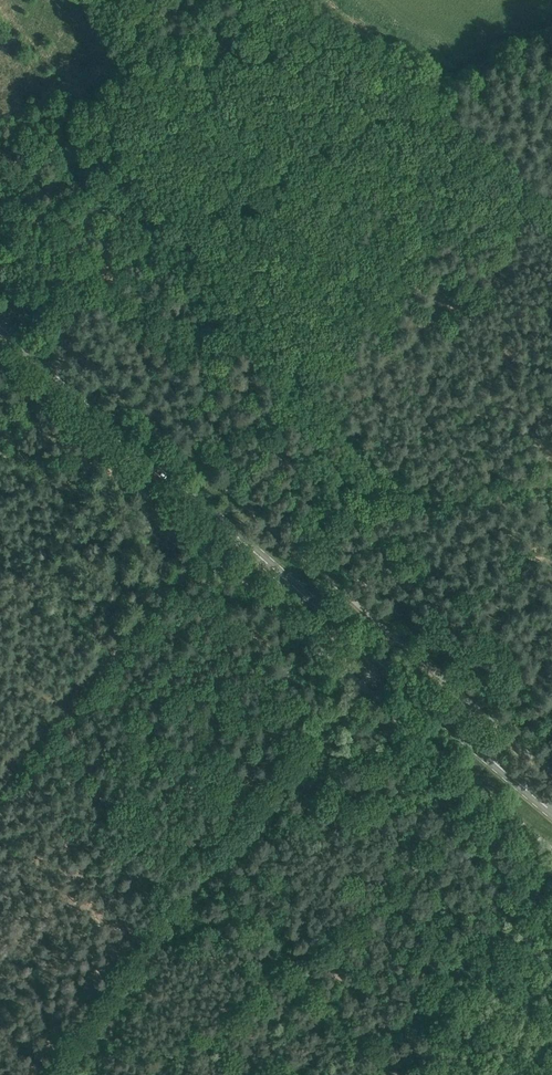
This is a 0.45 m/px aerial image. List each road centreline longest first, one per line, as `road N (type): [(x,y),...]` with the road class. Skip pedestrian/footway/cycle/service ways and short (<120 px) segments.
road 1 (tertiary): [(551,807),(0,323)]
road 2 (track): [(551,25),(289,160),(168,240),(23,300)]
road 3 (track): [(223,518),(0,792)]
road 4 (track): [(357,679),(175,916)]
road 5 (track): [(551,479),(495,491),(365,486),(302,550)]
road 6 (track): [(175,916),(54,1074)]

